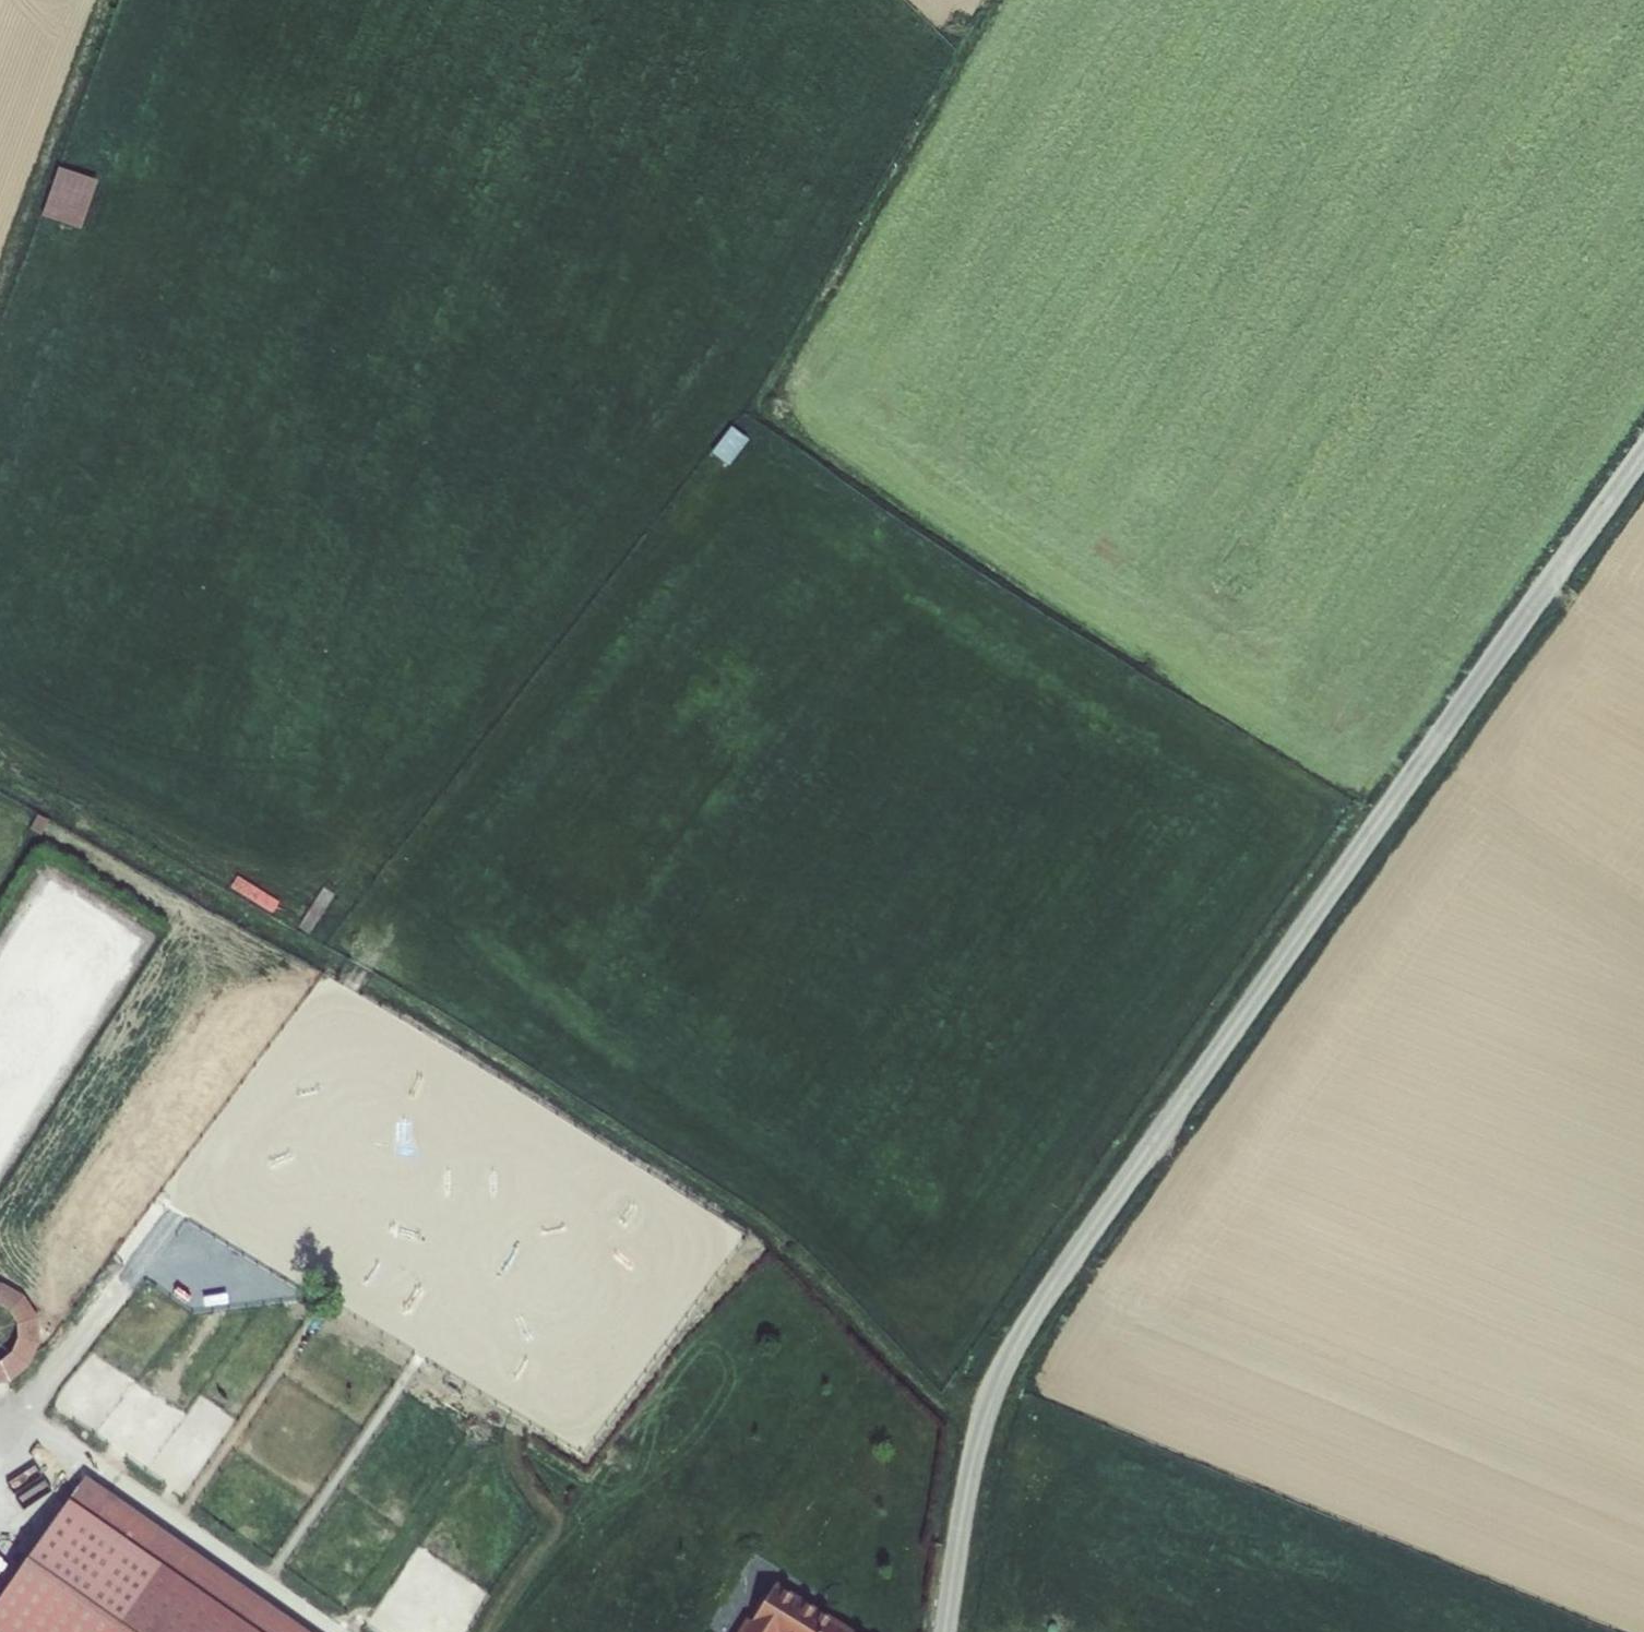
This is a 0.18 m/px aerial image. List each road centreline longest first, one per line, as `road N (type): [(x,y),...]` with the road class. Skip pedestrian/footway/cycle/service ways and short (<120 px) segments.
road 1 (unclassified): [(945,1631),(976,1438),(1012,1349),(1643,451)]

